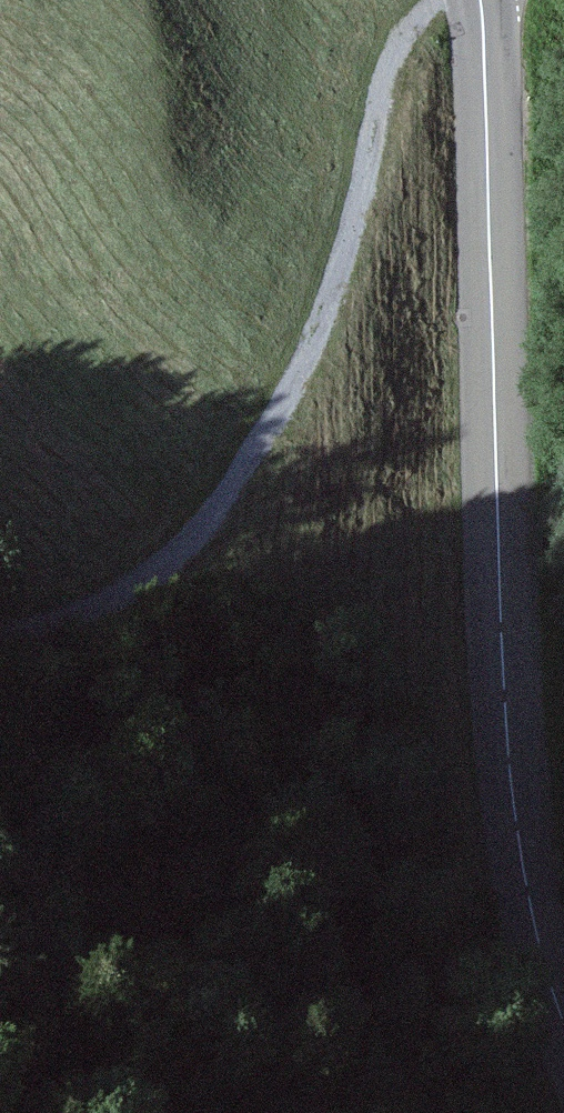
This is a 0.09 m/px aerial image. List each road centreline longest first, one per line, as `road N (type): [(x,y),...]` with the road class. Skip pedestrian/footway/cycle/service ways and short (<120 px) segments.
road 1 (tertiary): [(472,0),(497,685),(519,888),(563,1042)]
road 2 (track): [(0,629),(142,593),(239,495),(316,367),(397,46),(430,0)]

